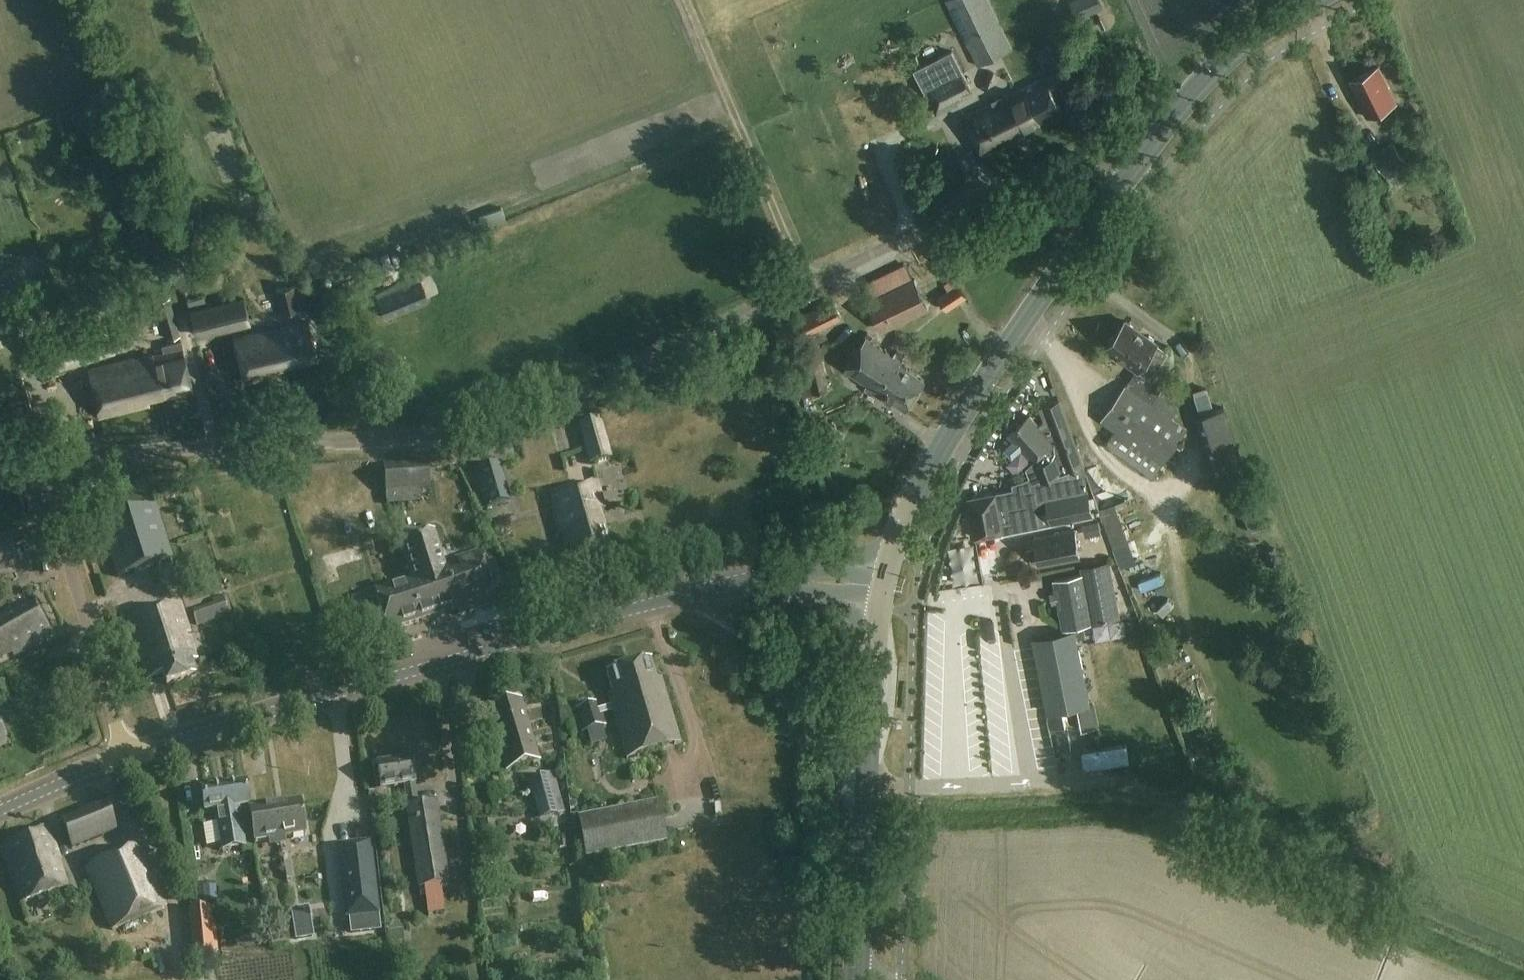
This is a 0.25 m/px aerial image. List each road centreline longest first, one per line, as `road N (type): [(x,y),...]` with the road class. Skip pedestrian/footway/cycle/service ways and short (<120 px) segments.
road 1 (residential): [(38,462),(431,435),(582,388),(1071,155),(1093,149),(1138,166)]
road 2 (track): [(866,805),(1128,794),(1523,957)]
road 3 (tertiary): [(762,580),(669,598),(127,755)]
road 4 (secondary): [(894,554),(943,448),(1138,166)]
road 5 (secondary): [(858,974),(880,612)]
road 6 (track): [(690,0),(810,284)]
road 7 (residential): [(127,755),(38,462)]
road 8 (secondary): [(1138,166),(1230,50),(1304,0)]
road 9 (tertiary): [(127,755),(0,809)]
road 10 (tertiary): [(894,554),(762,580)]
road 11 (tertiary): [(762,580),(880,612)]

